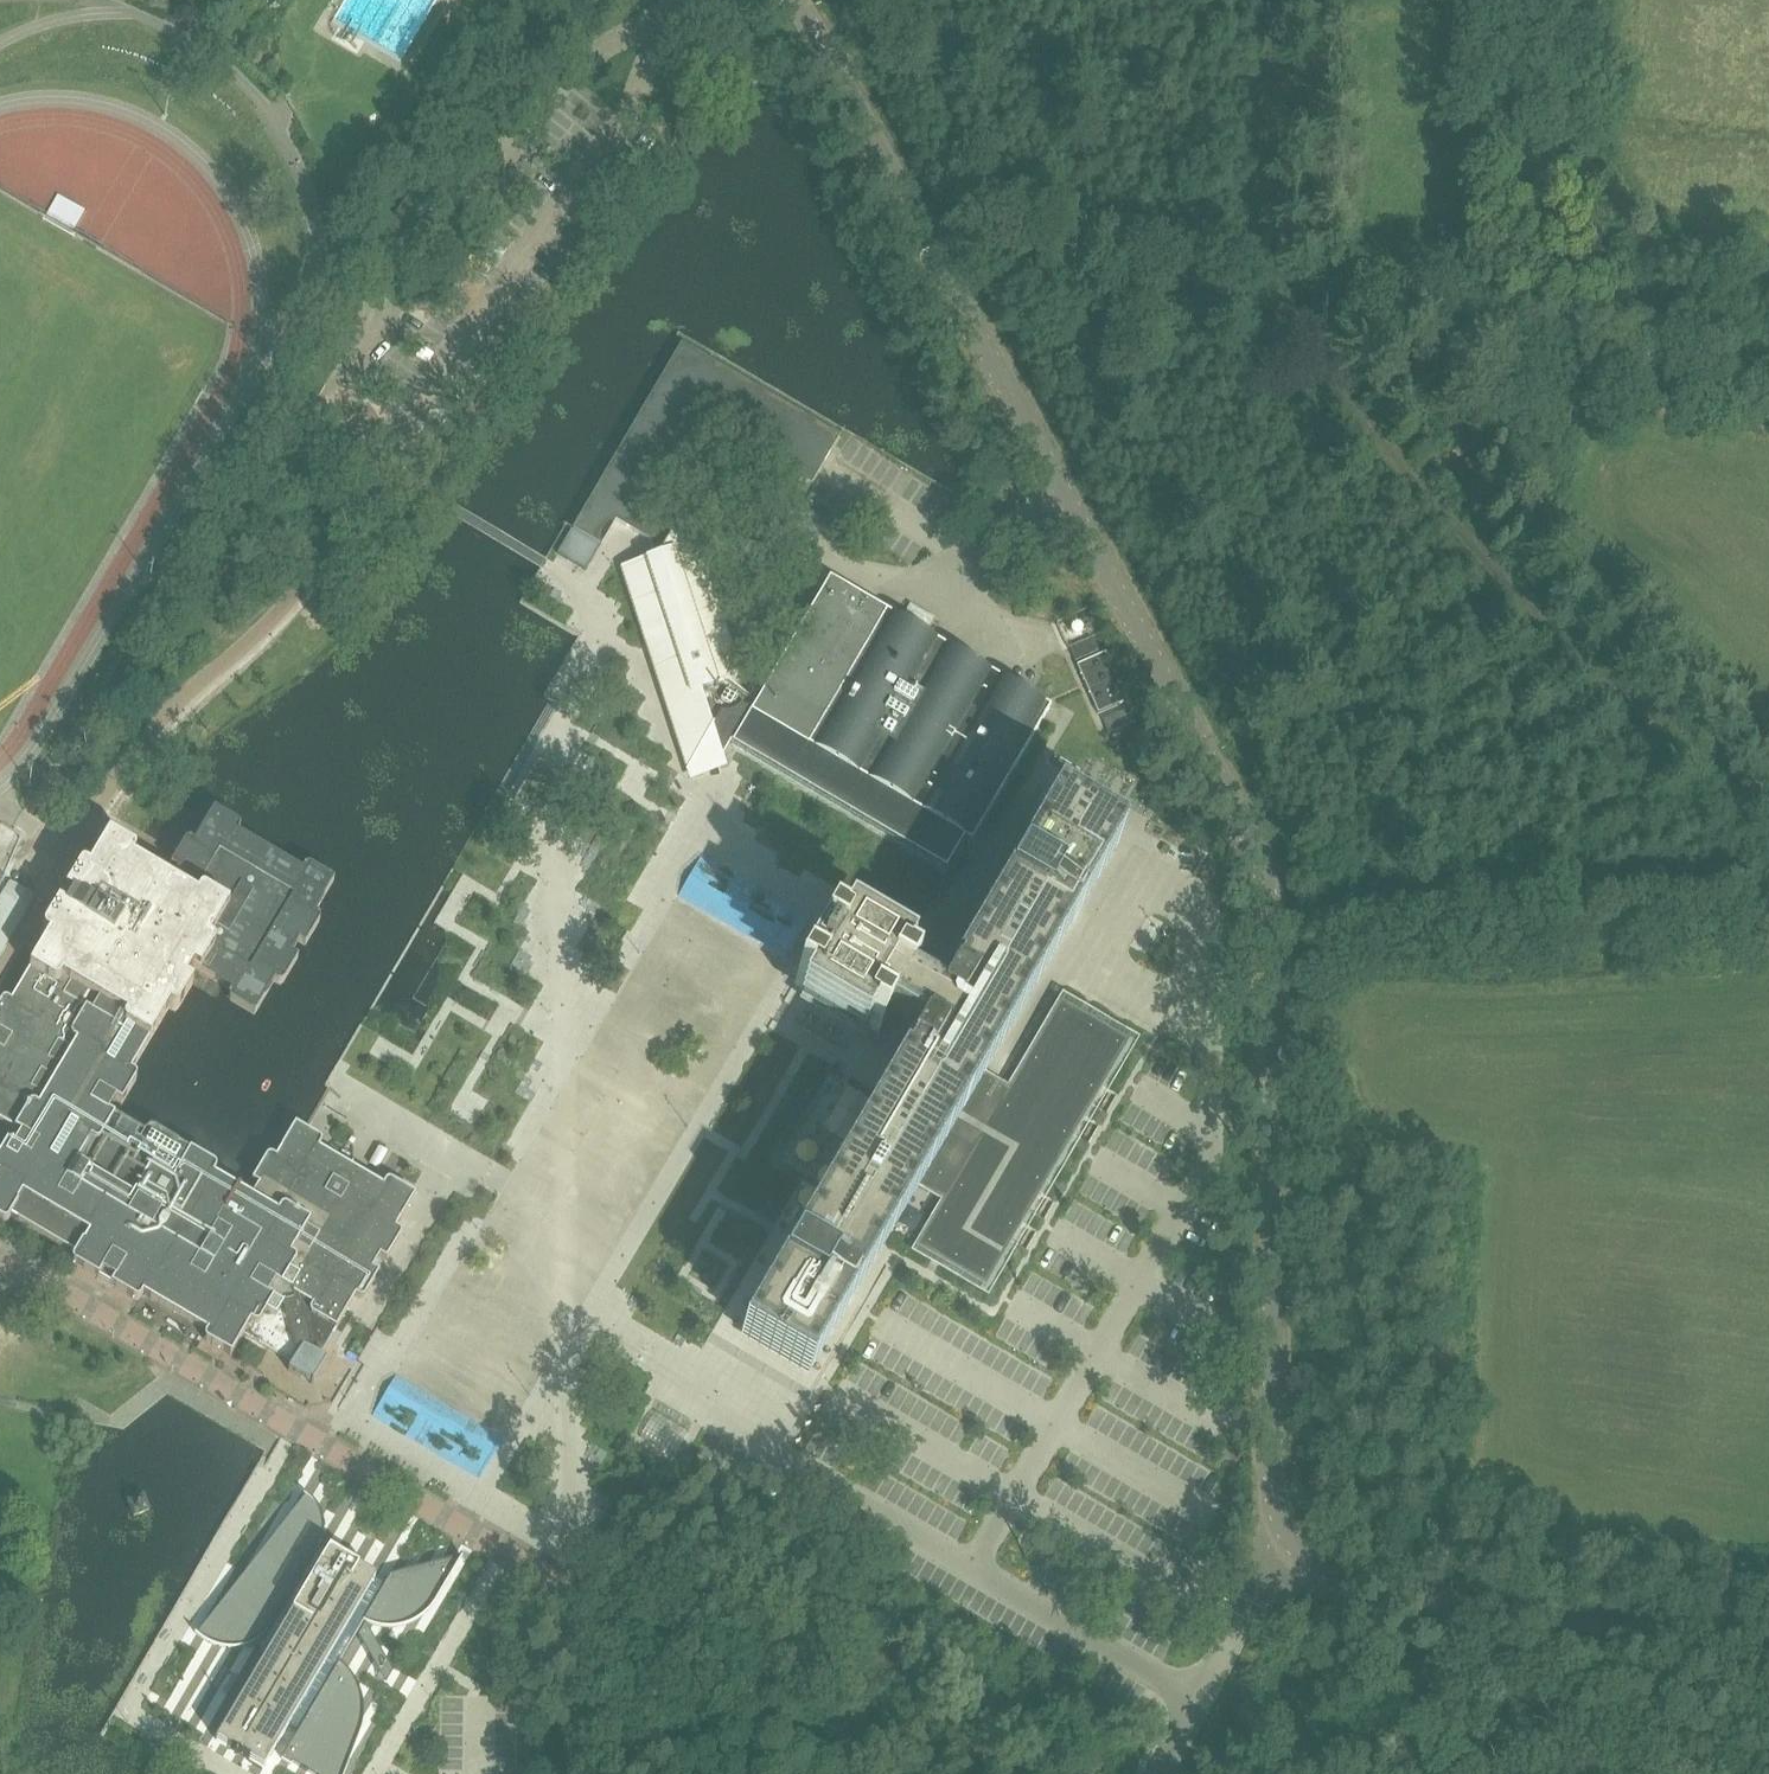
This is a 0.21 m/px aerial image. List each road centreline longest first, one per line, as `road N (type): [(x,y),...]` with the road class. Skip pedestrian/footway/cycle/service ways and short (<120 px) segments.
road 1 (tertiary): [(1291,1552),(1278,1518),(1257,872),(793,0)]
road 2 (track): [(1270,0),(1262,190),(1278,297),(1545,617),(1768,814)]
road 3 (unclassified): [(1201,1700),(647,1382)]
road 4 (tertiary): [(1768,1666),(1347,1584),(1310,1570),(1291,1552)]
road 5 (unclassified): [(1201,1700),(1291,1552)]

